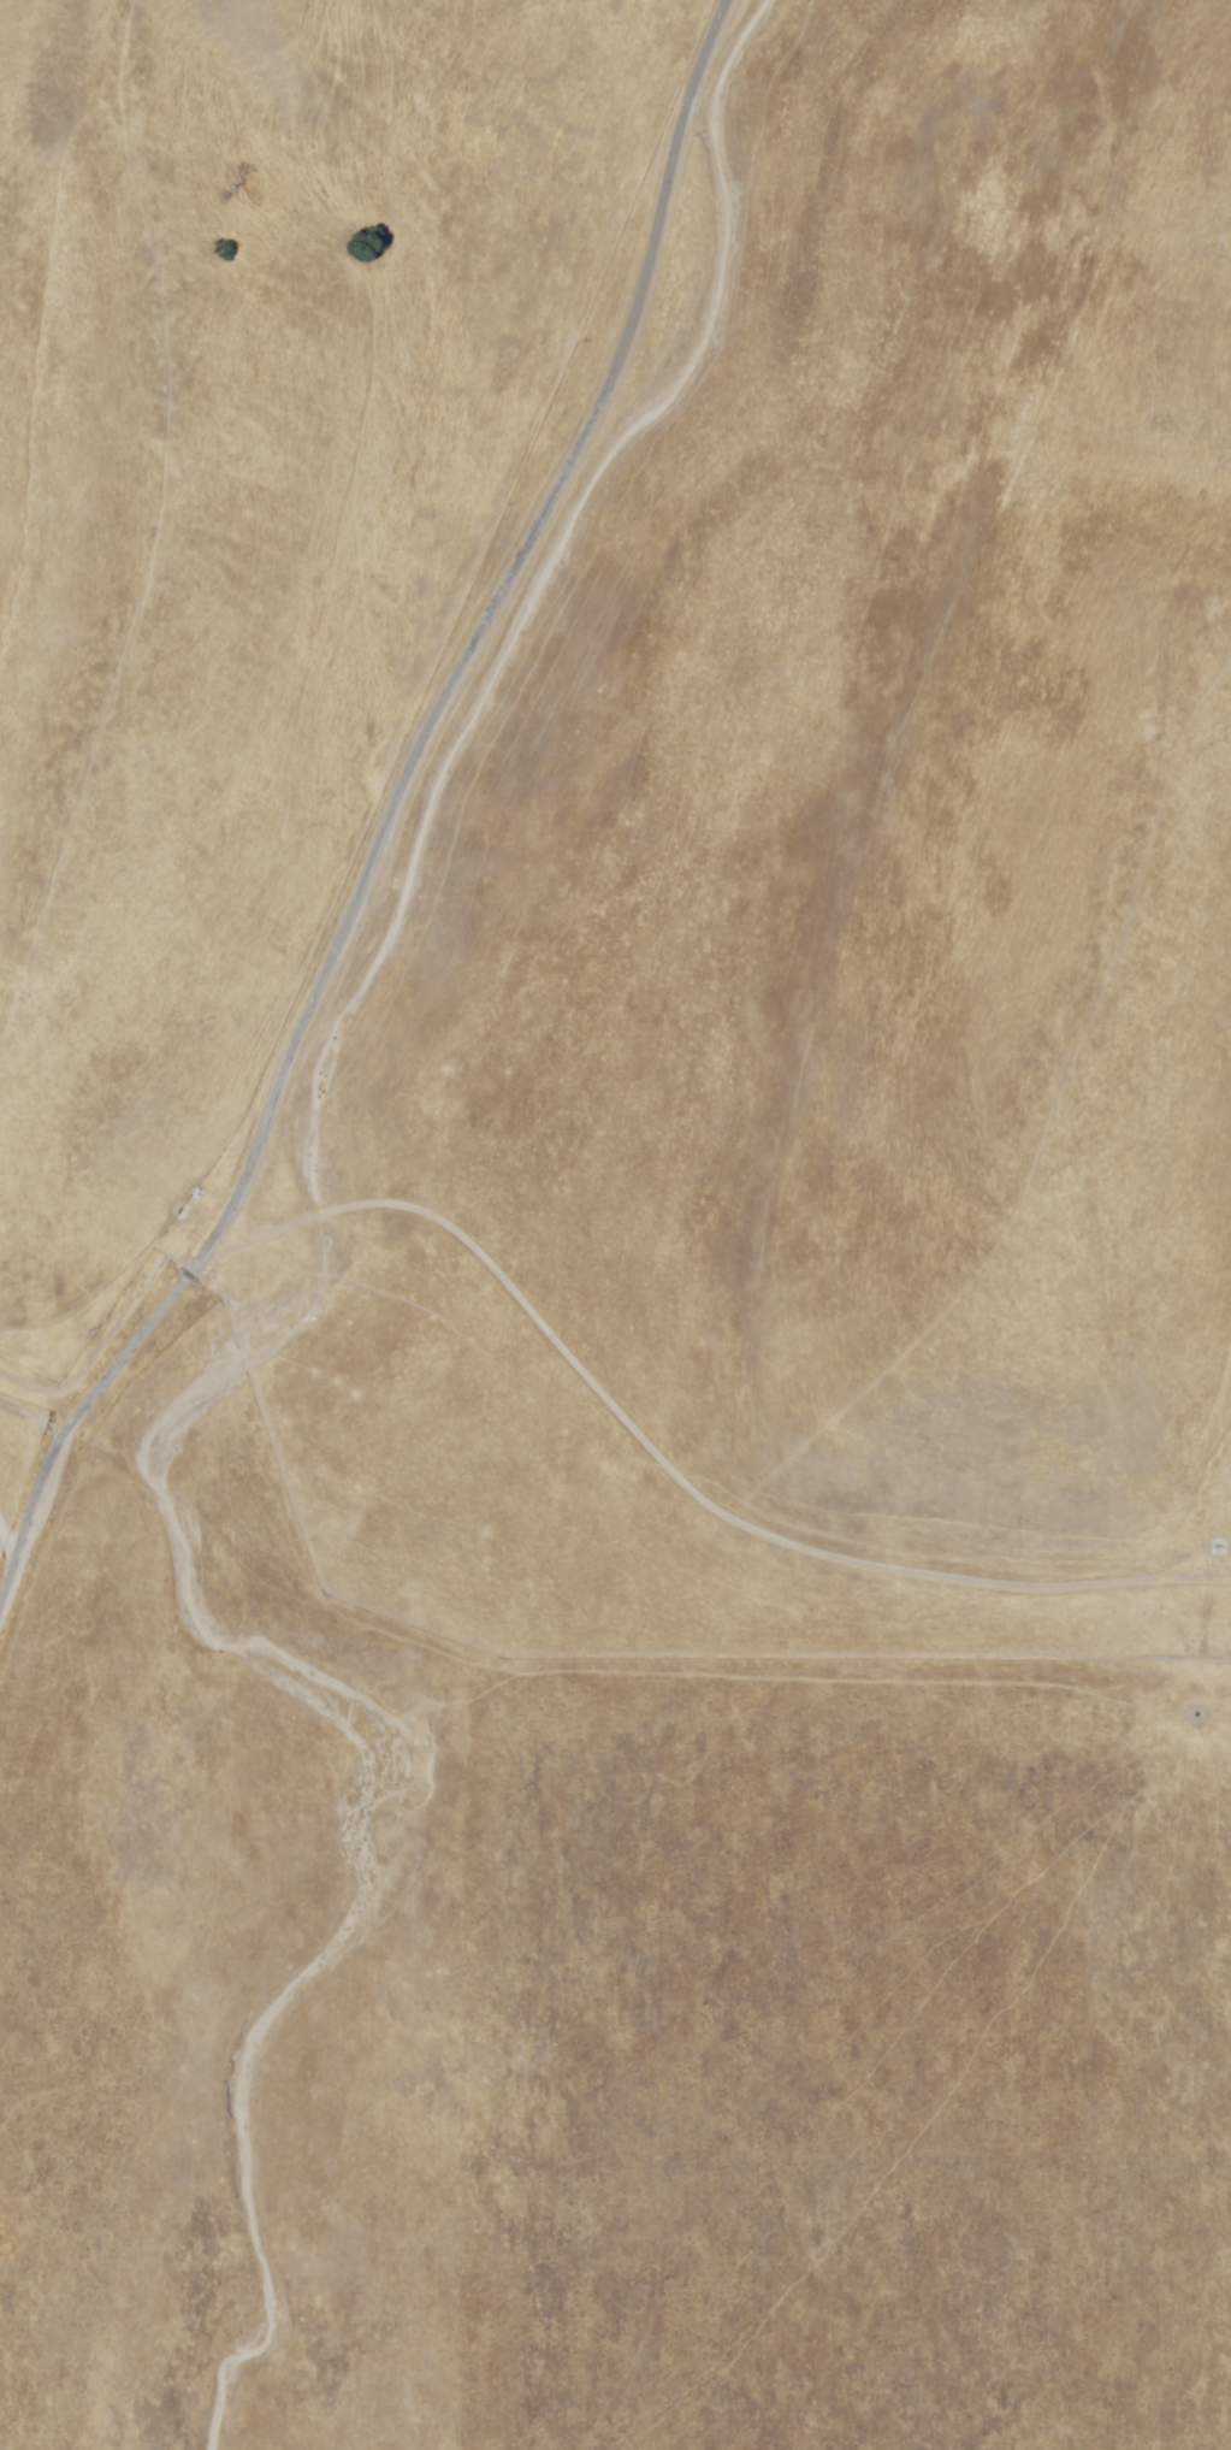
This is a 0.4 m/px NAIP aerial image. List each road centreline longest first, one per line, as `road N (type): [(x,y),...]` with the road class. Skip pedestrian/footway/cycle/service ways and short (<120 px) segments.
road 1 (tertiary): [(732,0),(688,108),(606,392),(414,768),(221,1229),(94,1400),(39,1496),(0,1606)]

